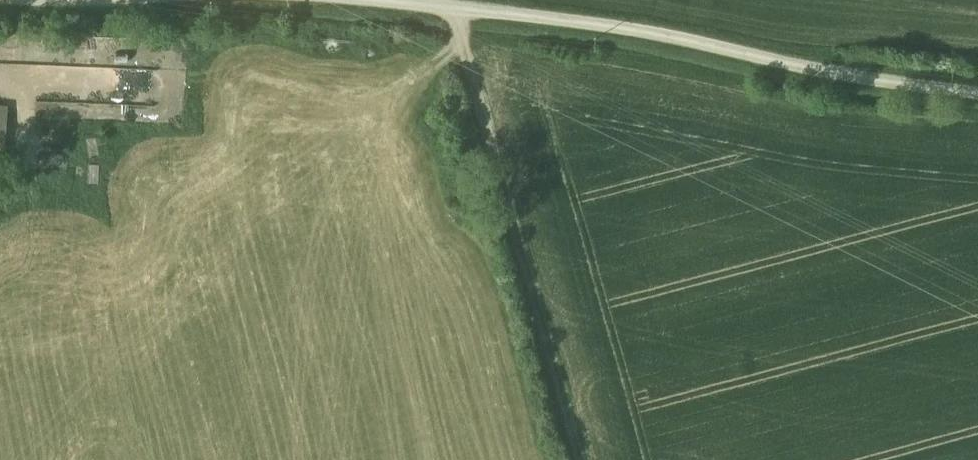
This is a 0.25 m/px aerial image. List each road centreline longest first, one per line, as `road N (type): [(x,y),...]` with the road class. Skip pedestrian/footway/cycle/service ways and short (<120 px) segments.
road 1 (unclassified): [(431,0),(587,14),(853,71),(977,87)]
road 2 (track): [(584,459),(458,3)]

